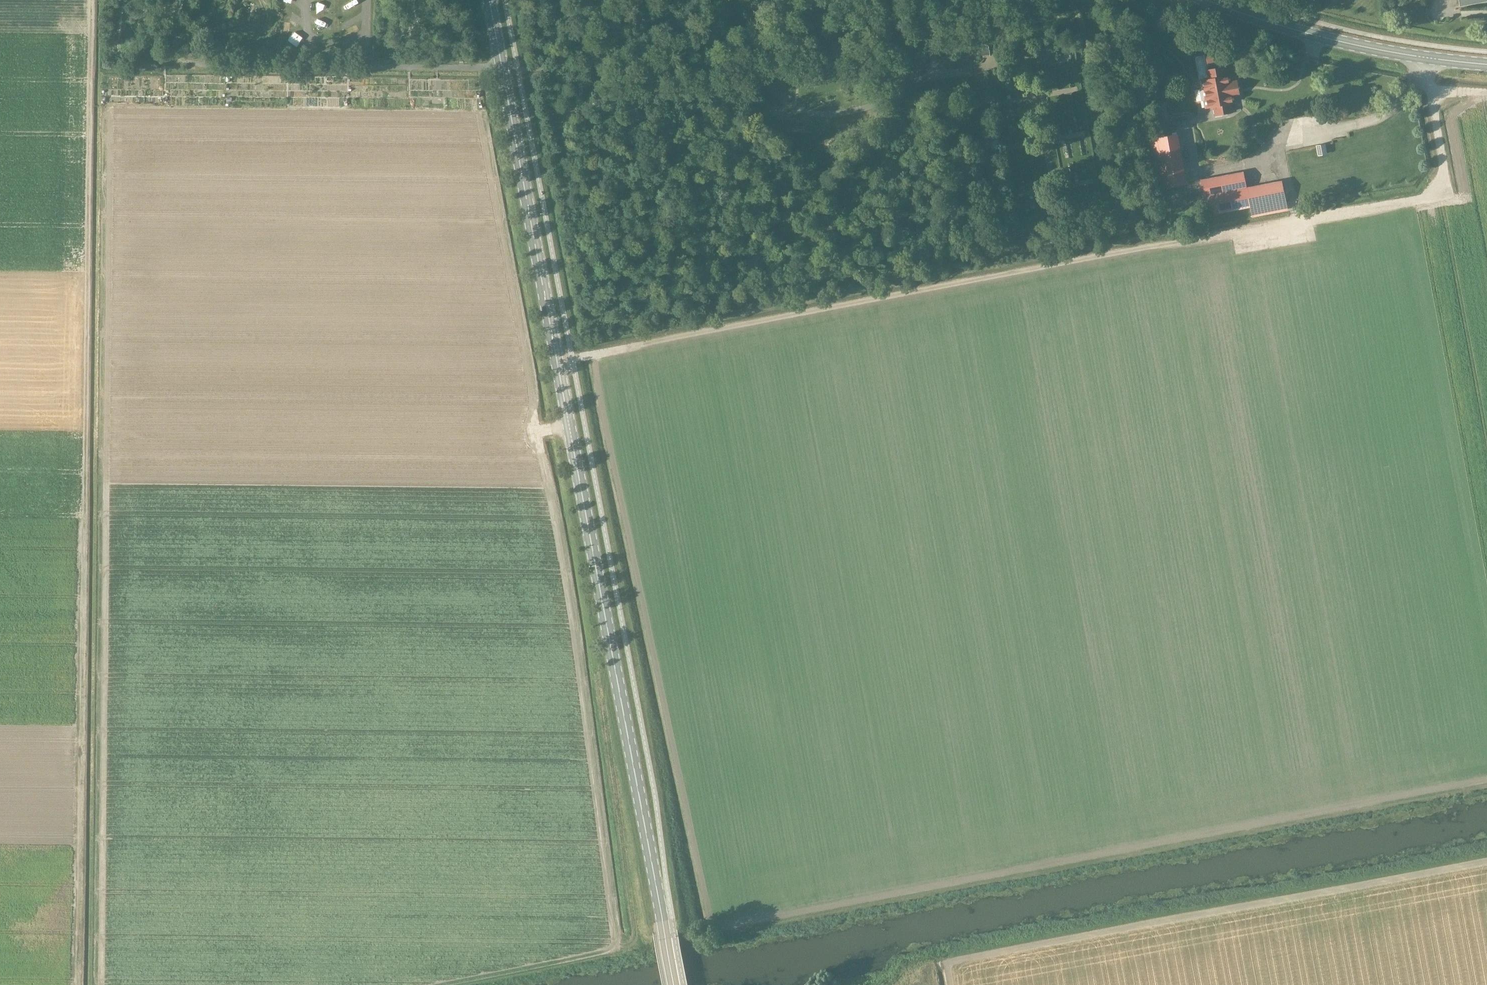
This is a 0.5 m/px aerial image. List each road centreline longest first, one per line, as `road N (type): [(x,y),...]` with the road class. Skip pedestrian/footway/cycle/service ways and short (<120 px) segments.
road 1 (secondary): [(674,984),(489,0)]
road 2 (track): [(1199,239),(1446,194),(1430,88)]
road 3 (track): [(196,63),(517,64)]
road 4 (secondary): [(1486,64),(1332,40),(1206,0)]
road 5 (unclassified): [(915,78),(857,111),(794,108),(769,84),(719,0)]

